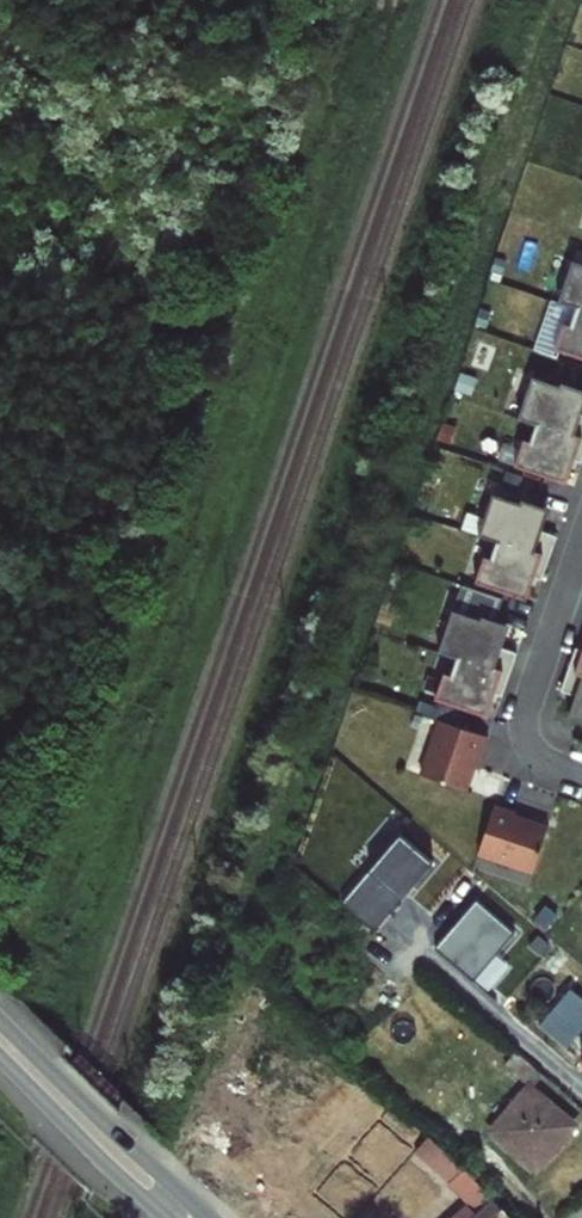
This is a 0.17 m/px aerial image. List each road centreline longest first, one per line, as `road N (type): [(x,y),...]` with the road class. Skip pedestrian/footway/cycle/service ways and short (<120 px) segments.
road 1 (secondary): [(208,1217),(0,1021)]
road 2 (residential): [(581,779),(540,761),(528,743),(527,718),(581,553)]
road 3 (secondary): [(0,1059),(167,1217)]

